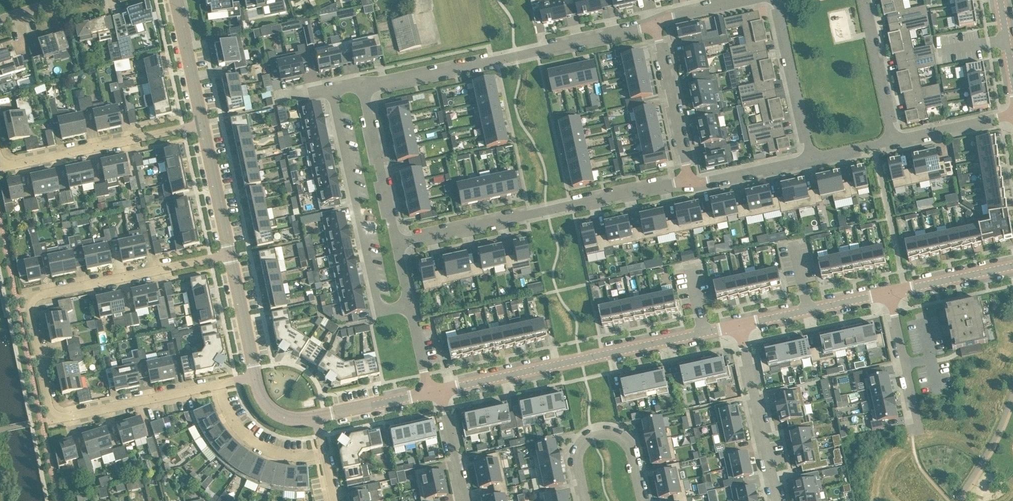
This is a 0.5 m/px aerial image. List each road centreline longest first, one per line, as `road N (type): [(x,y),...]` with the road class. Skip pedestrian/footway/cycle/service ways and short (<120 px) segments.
road 1 (residential): [(231,254),(44,293),(30,309),(54,414),(217,384)]
road 2 (unclassified): [(740,325),(439,391)]
road 3 (residential): [(397,243),(688,180)]
road 4 (residential): [(656,26),(365,88)]
road 5 (residential): [(331,91),(380,310),(410,304)]
road 6 (residential): [(203,124),(0,163)]
road 7 (residential): [(740,325),(778,500)]
road 8 (residential): [(778,0),(812,159)]
road 9 (residential): [(642,500),(631,451),(603,434),(579,454),(586,500)]
road 10 (residential): [(397,243),(365,88)]
road 11 (residential): [(656,26),(688,180)]
road 12 (unclassified): [(889,292),(740,325)]
road 13 (residential): [(893,141),(862,0)]
road 14 (residential): [(325,452),(266,449),(232,420),(217,384)]
road 15 (residential): [(918,430),(889,292)]
road 16 (unclassified): [(231,254),(203,124)]
road 17 (unclassified): [(203,124),(177,0)]
road 18 (residential): [(688,180),(812,159)]
road 19 (unclassified): [(1012,266),(889,292)]
road 20 (unclassified): [(256,376),(231,254)]
road 21 (residential): [(893,141),(1012,116)]

